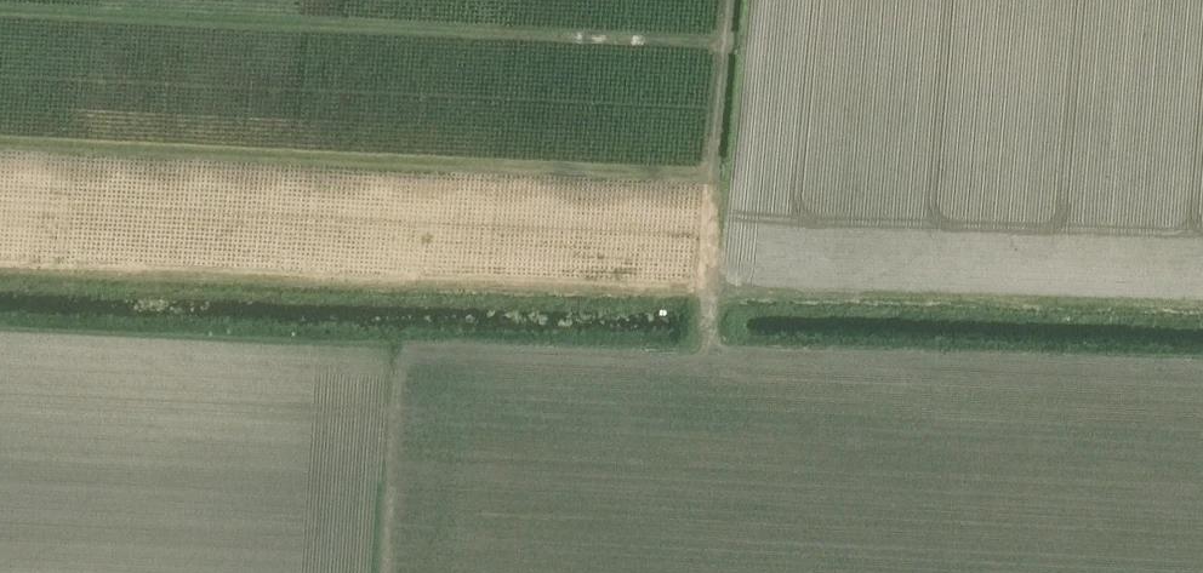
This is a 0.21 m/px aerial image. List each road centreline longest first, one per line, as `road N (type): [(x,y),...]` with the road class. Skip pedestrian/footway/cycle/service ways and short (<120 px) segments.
road 1 (track): [(726,0),(696,319)]

